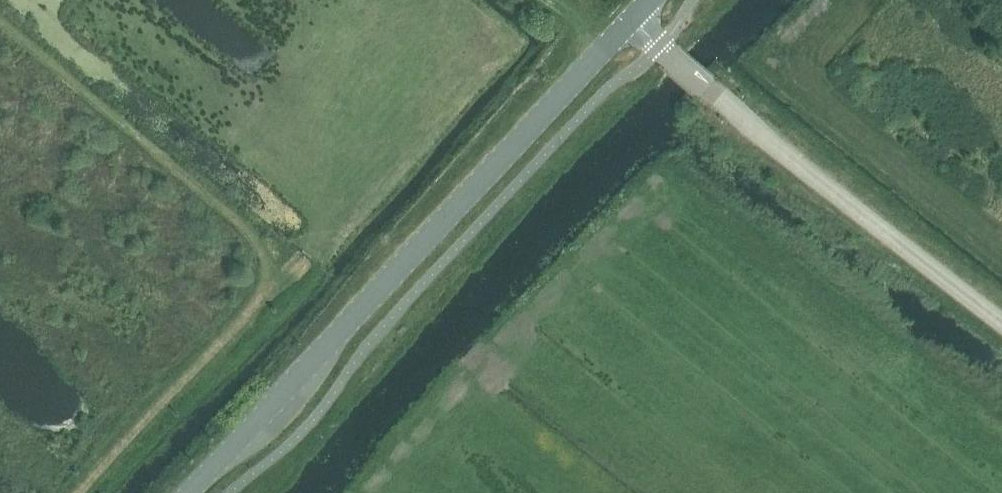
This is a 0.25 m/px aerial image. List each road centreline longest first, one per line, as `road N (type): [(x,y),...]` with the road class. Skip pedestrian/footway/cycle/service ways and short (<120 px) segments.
road 1 (track): [(80,492),(254,312),(266,283),(264,257),(252,233),(0,28)]
road 2 (tertiary): [(188,492),(630,19)]
road 3 (unclassified): [(1001,326),(630,19)]

